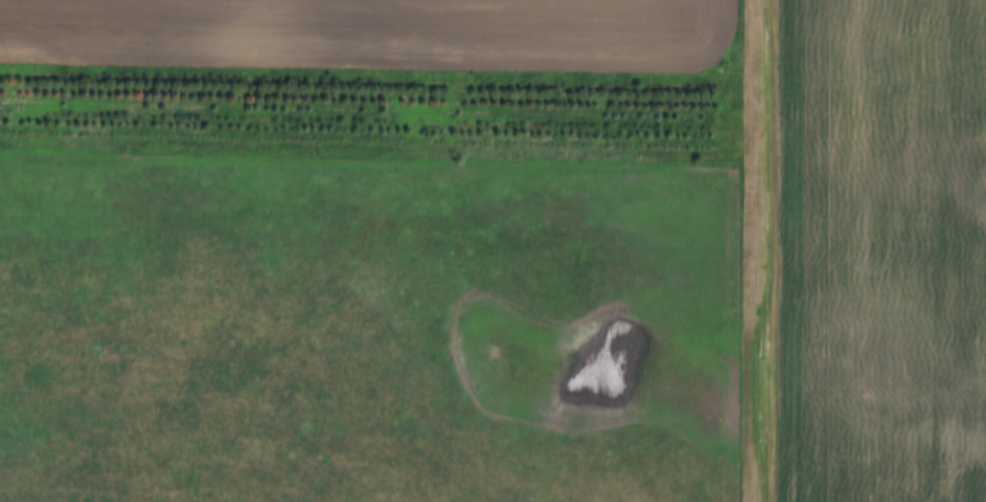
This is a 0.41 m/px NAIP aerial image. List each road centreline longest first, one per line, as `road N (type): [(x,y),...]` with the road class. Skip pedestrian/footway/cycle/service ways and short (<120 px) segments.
road 1 (track): [(765,501),(762,0)]

